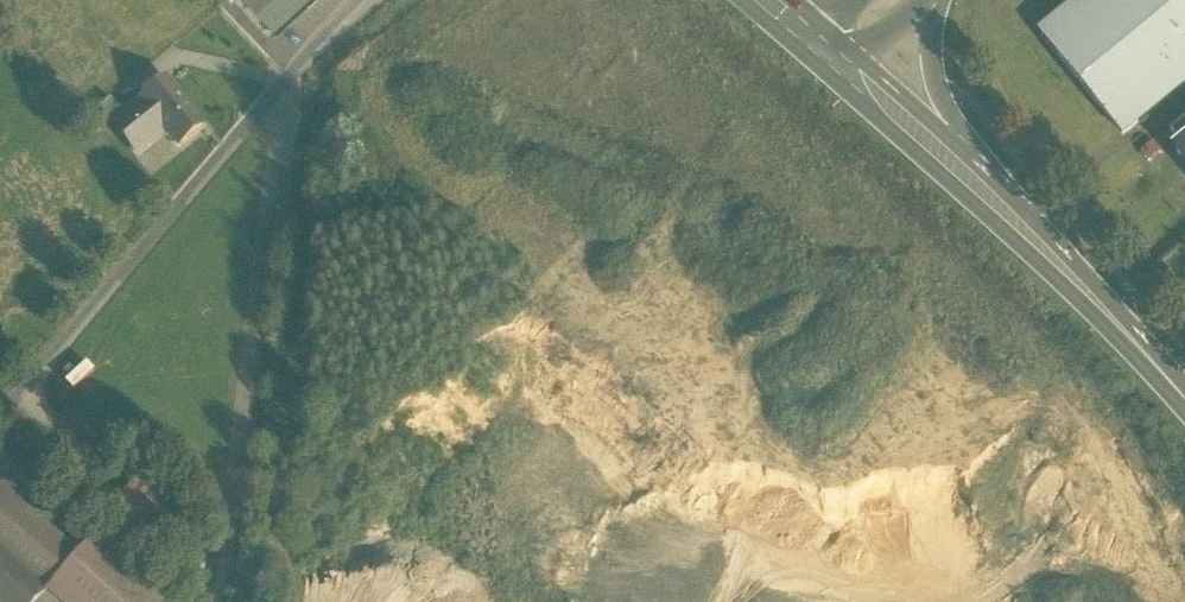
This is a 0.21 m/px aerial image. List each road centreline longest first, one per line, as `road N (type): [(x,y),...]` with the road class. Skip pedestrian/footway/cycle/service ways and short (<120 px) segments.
road 1 (residential): [(370,0),(277,87),(0,419)]
road 2 (track): [(277,87),(281,172),(224,601)]
road 3 (tertiary): [(1184,397),(1123,322),(826,50)]

